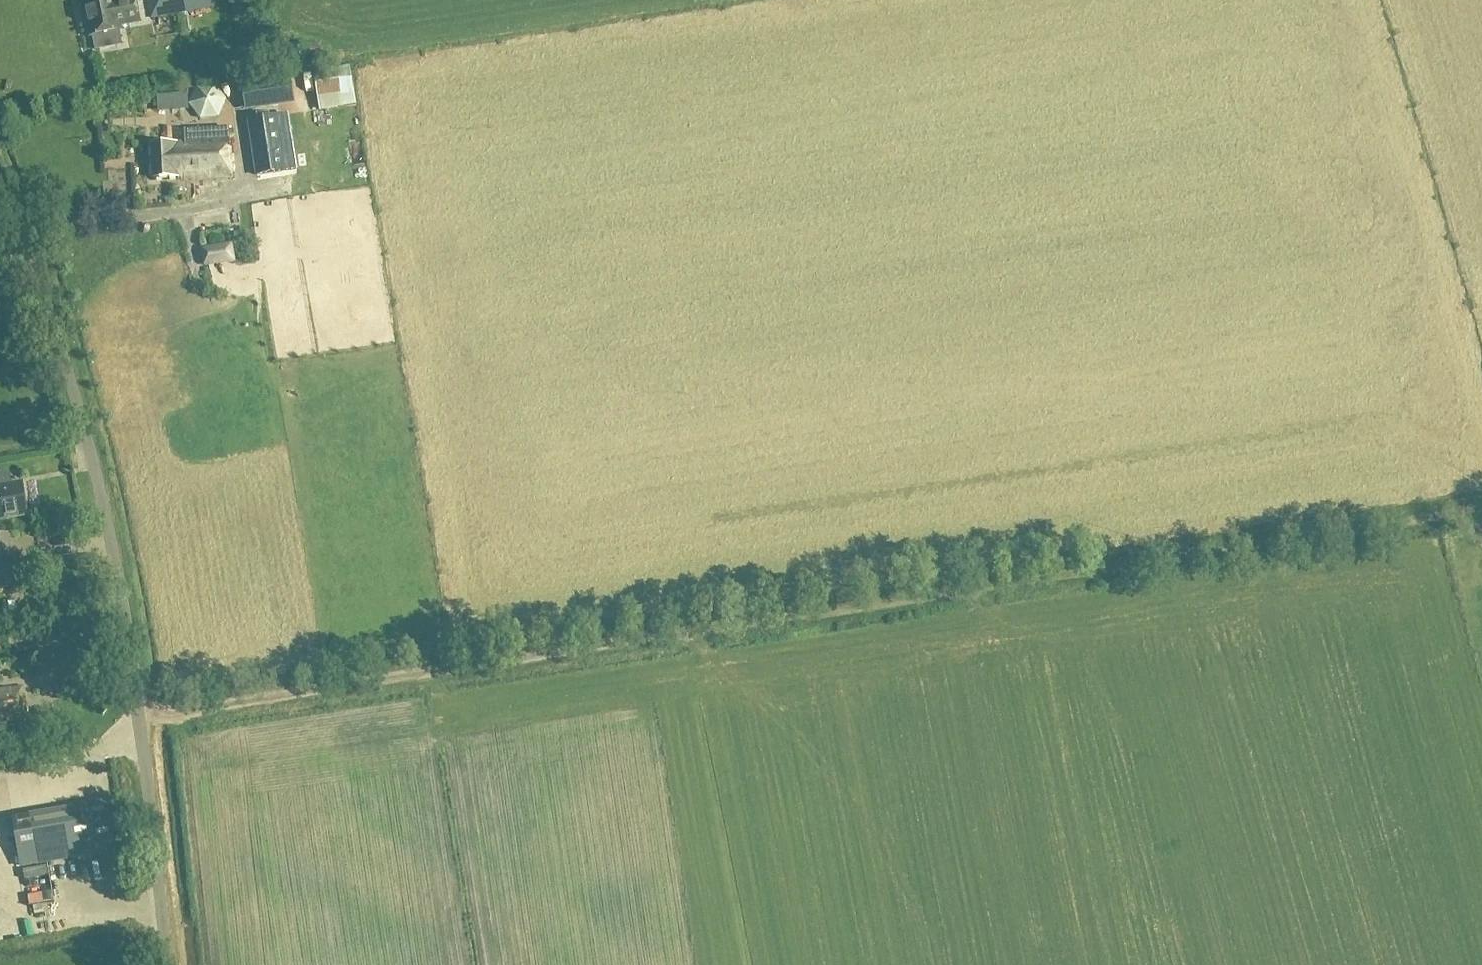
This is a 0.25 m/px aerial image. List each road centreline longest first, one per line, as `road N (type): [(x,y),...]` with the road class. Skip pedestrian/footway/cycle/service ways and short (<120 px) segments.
road 1 (track): [(137,720),(1481,507)]
road 2 (unclassified): [(164,964),(137,720),(96,485),(40,293),(0,187)]

